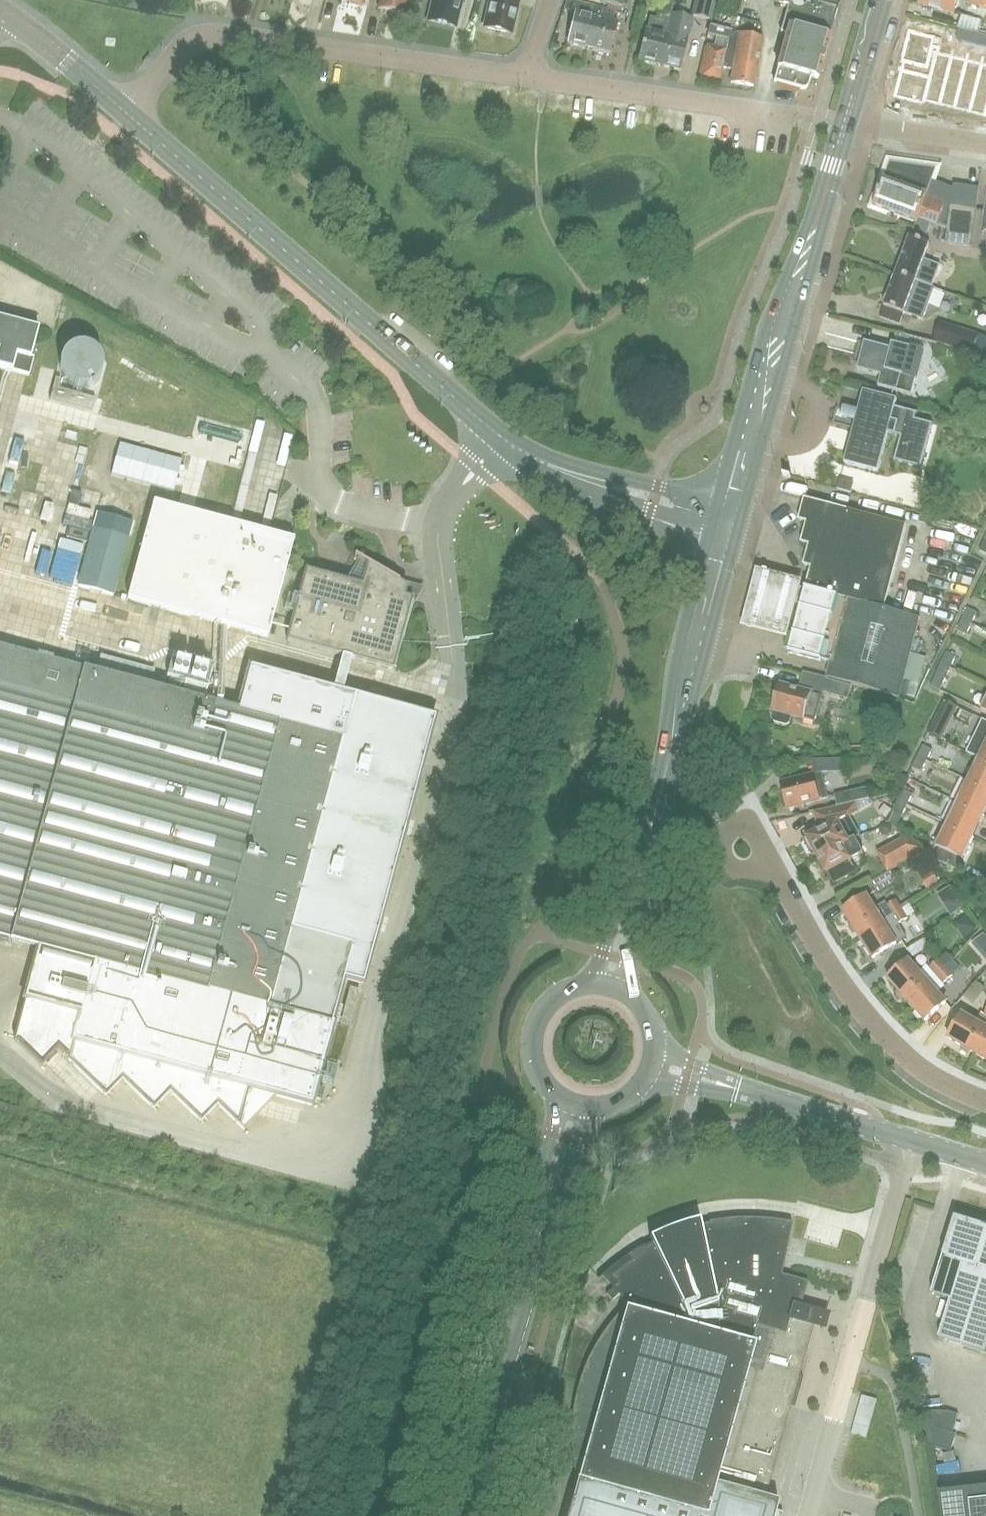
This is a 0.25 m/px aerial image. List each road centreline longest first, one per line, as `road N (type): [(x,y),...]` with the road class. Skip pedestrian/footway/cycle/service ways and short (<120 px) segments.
road 1 (tertiary): [(502,438),(127,112)]
road 2 (secondary): [(606,989),(722,538)]
road 3 (residential): [(526,76),(218,34),(184,46),(127,112)]
road 4 (secondary): [(461,1515),(573,1102)]
road 5 (secondary): [(732,503),(846,125)]
road 6 (unclassified): [(985,1162),(648,1061)]
road 7 (residential): [(985,1100),(931,1073),(882,1032),(785,888)]
road 8 (residential): [(783,114),(526,76)]
road 9 (unclassified): [(450,647),(438,526),(451,497),(502,438)]
road 10 (tertiary): [(517,448),(569,489),(722,538)]
road 11 (tertiary): [(732,503),(517,448)]
road 12 (residential): [(785,888),(758,834),(743,825),(728,829),(719,845),(729,864),(778,881)]
road 13 (secondary): [(606,989),(574,990),(537,1022),(537,1070),(573,1102)]
road 14 (tertiary): [(127,112),(0,13)]
road 15 (residential): [(985,142),(846,125)]
road 16 (secondary): [(846,125),(881,0)]

